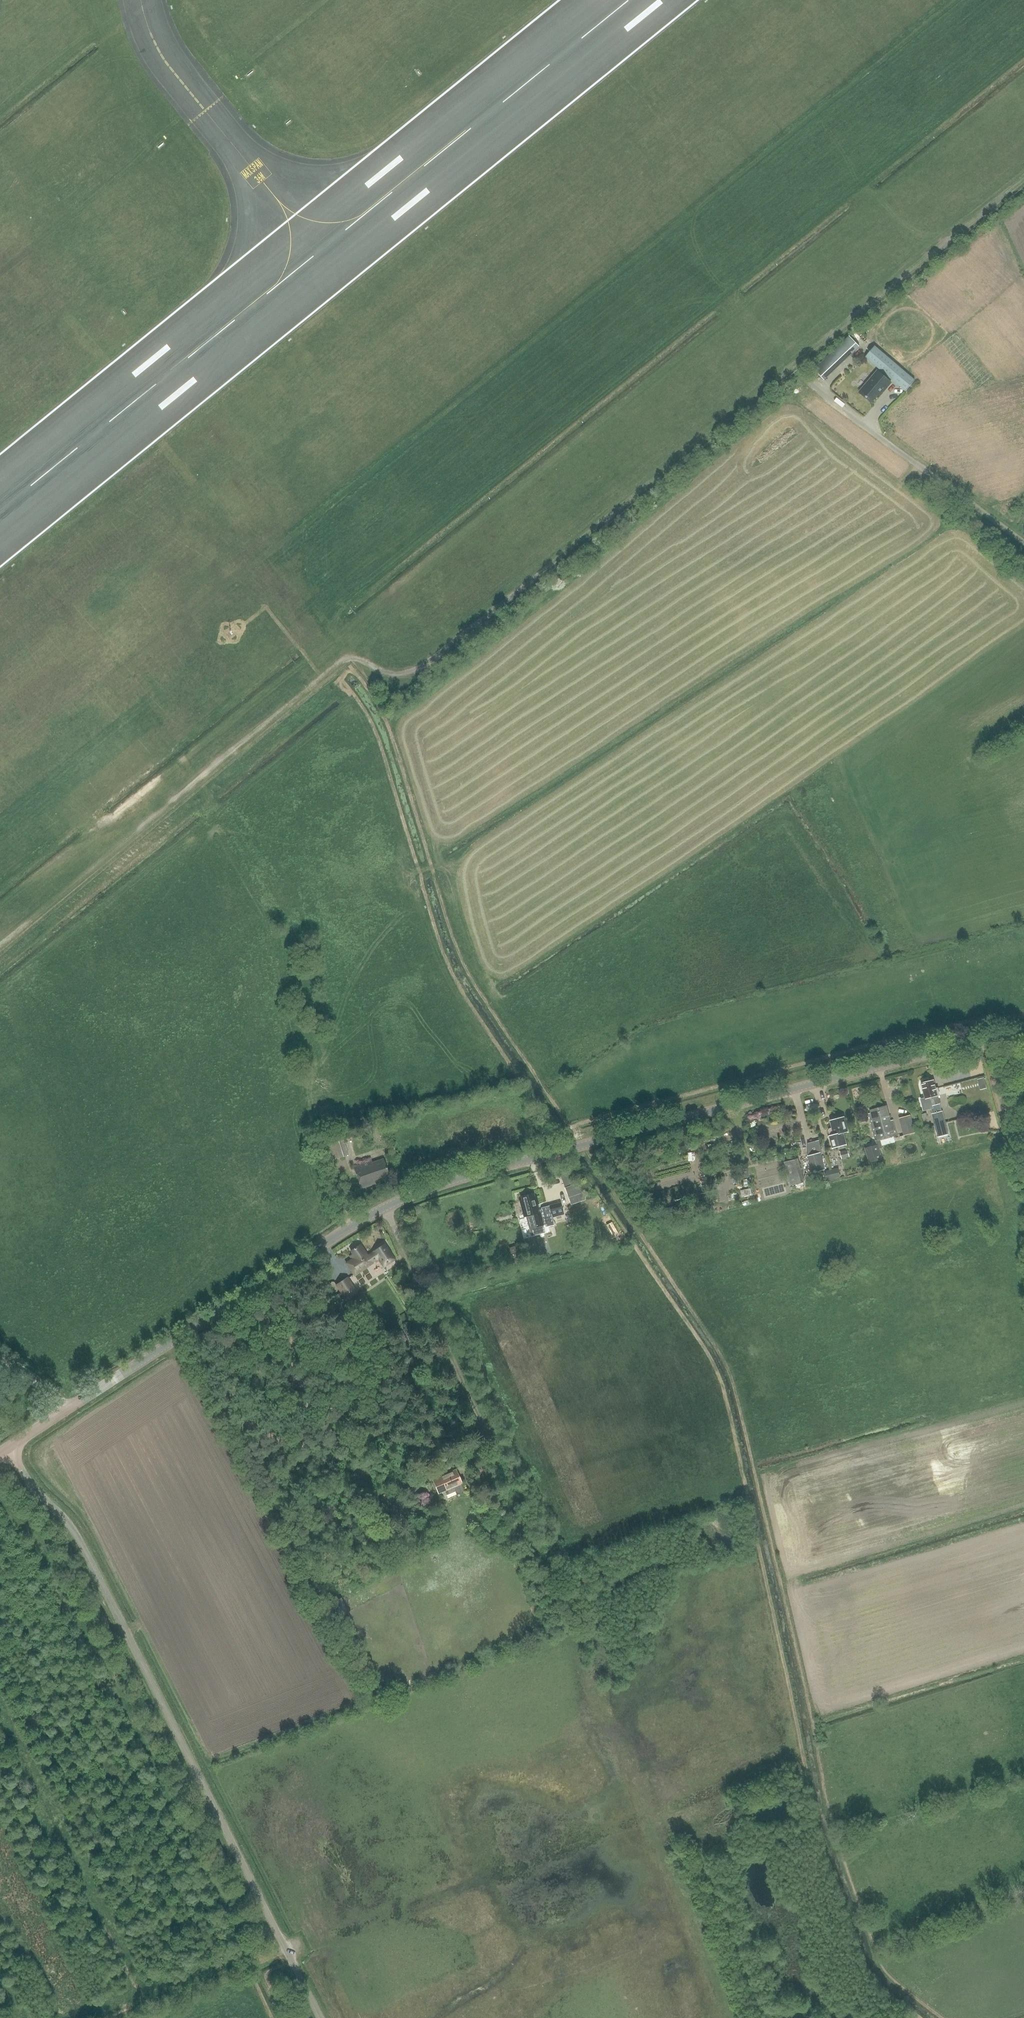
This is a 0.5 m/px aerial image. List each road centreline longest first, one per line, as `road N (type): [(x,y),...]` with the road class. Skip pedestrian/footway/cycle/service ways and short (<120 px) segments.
road 1 (tertiary): [(8,1448),(355,1224),(419,1192),(899,1060),(1023,1038)]
road 2 (unclassified): [(321,2017),(75,1531),(8,1448)]
road 3 (track): [(385,1208),(564,1622)]
road 4 (unclassified): [(1023,542),(805,381)]

